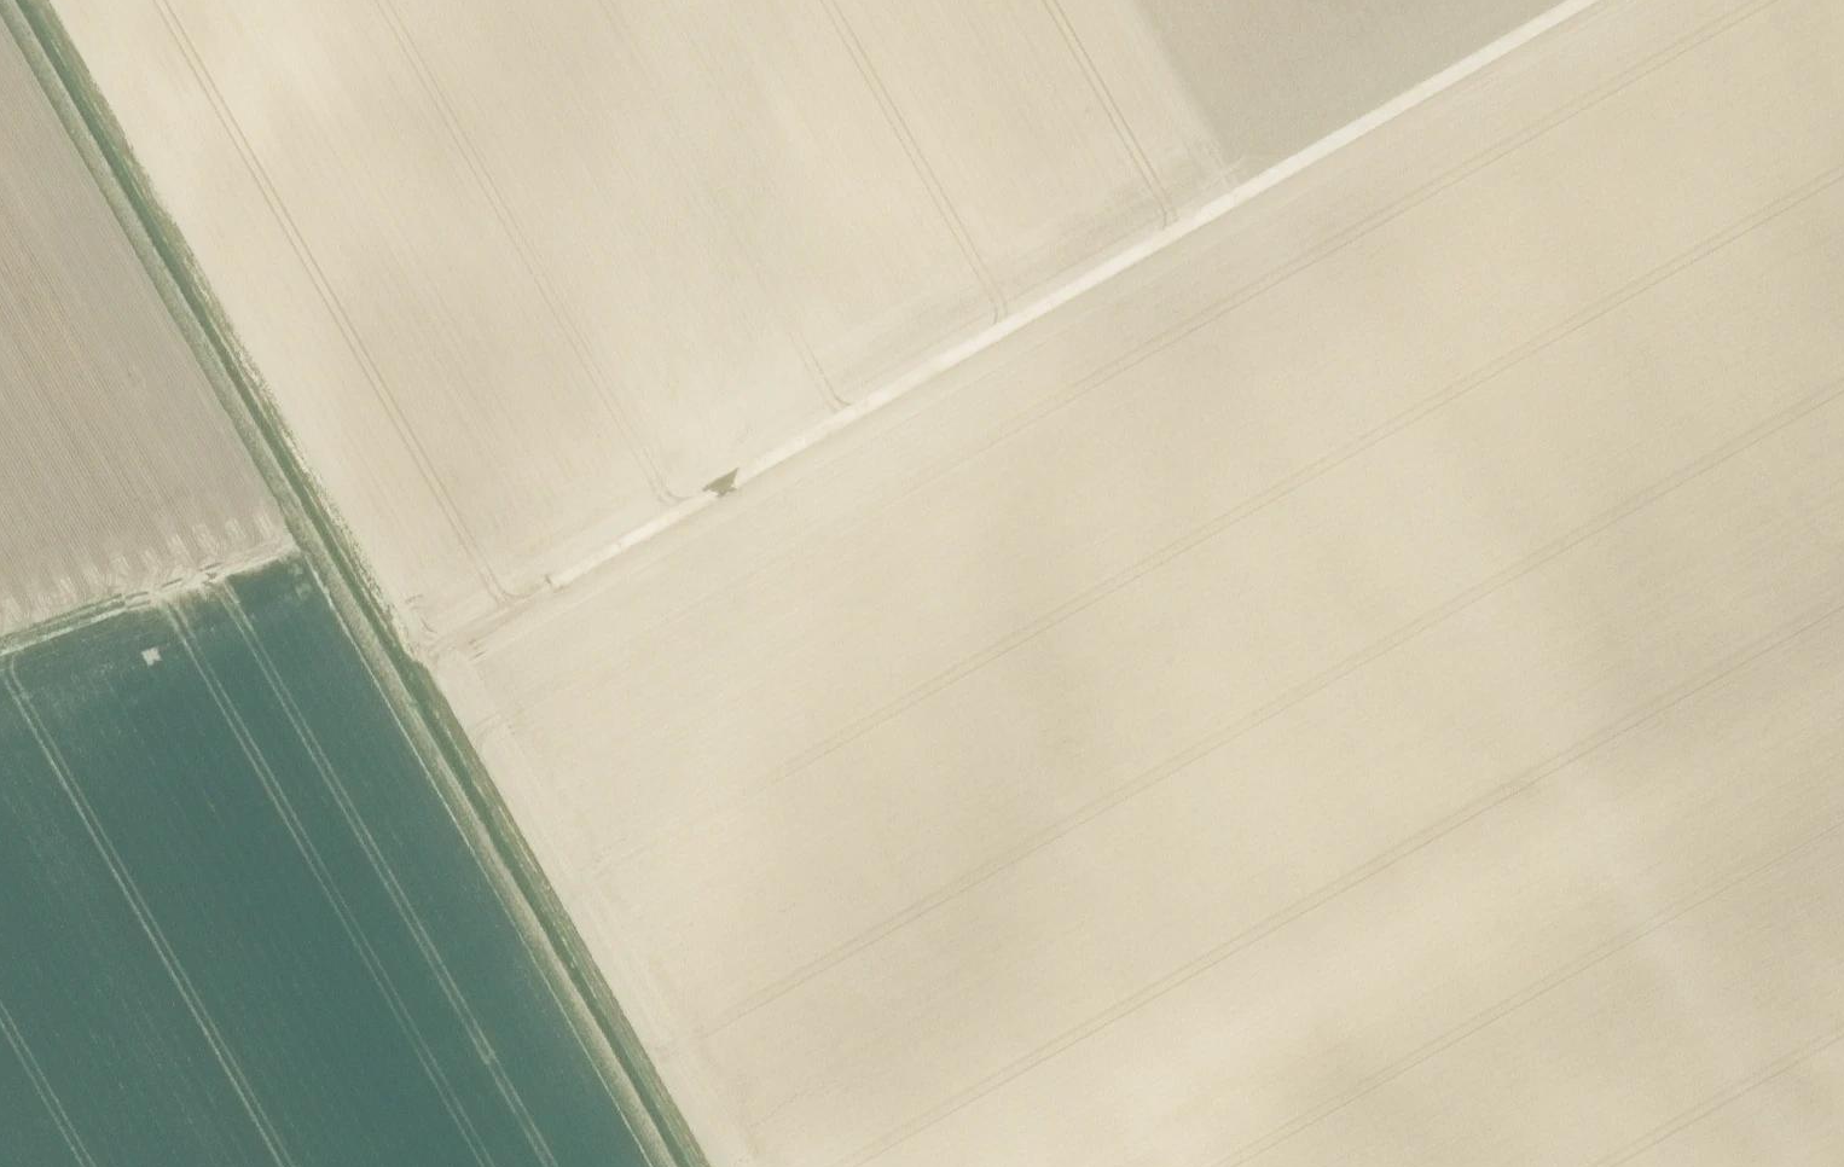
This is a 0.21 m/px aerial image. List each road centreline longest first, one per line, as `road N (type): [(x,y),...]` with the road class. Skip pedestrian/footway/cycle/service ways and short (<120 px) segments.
road 1 (track): [(559,578),(1582,0)]

